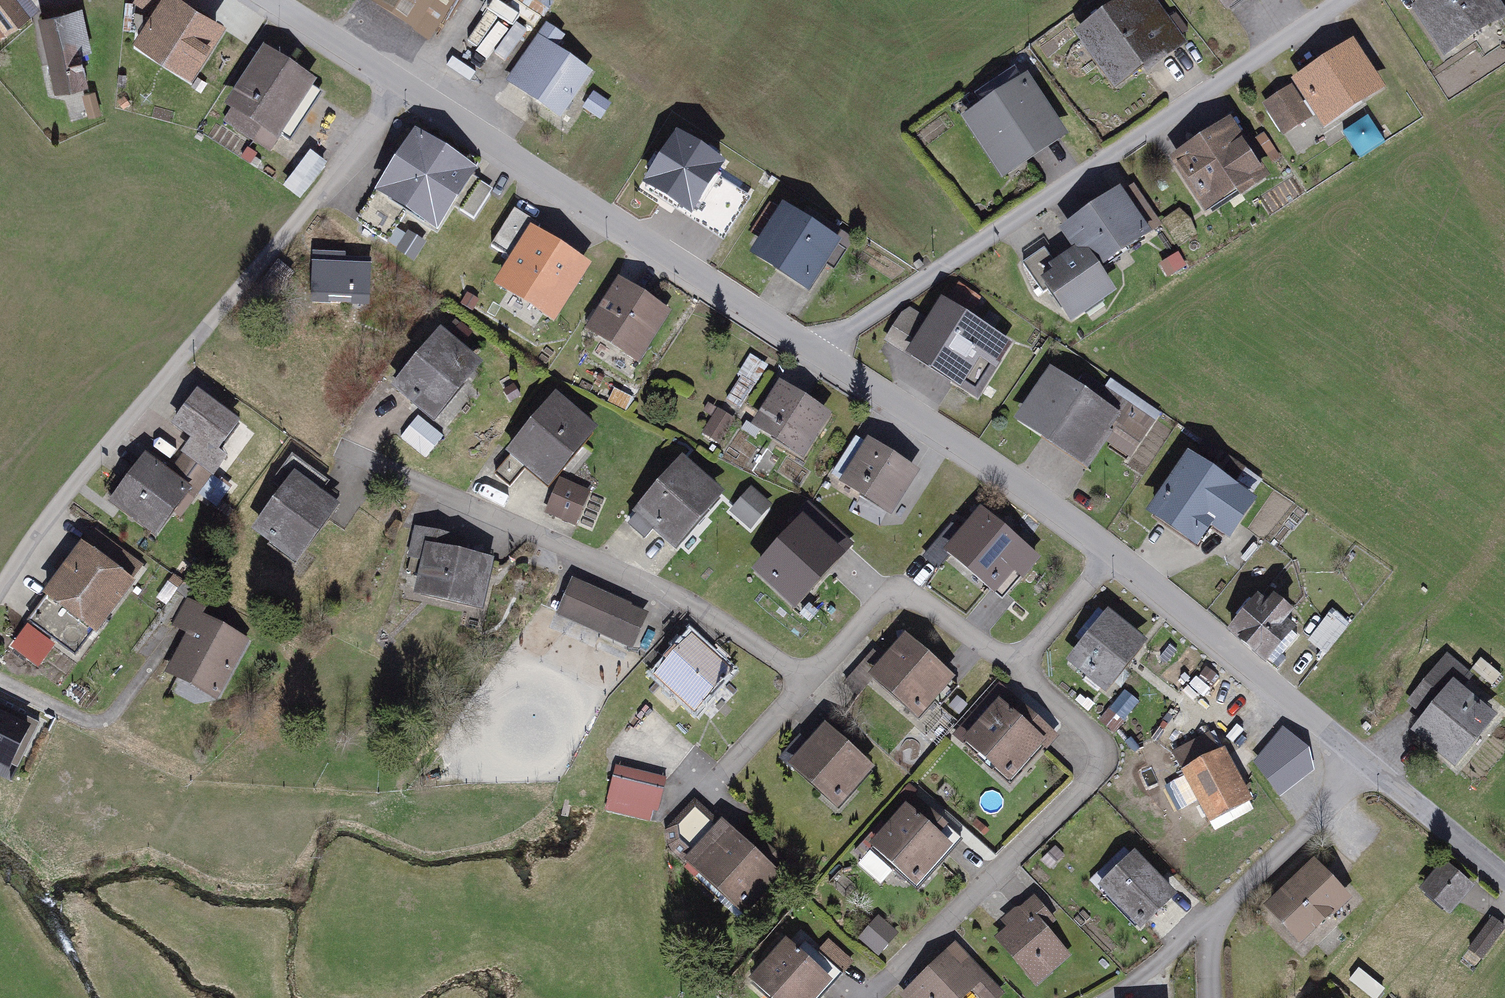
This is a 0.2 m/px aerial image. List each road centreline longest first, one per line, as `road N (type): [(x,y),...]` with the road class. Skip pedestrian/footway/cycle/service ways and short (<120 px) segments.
road 1 (residential): [(270,0),(818,351)]
road 2 (residential): [(818,351),(1348,0)]
road 3 (residential): [(348,460),(705,610),(810,683)]
road 4 (residential): [(1018,673),(1107,756),(864,997)]
road 5 (residential): [(818,351),(1113,550)]
road 6 (residential): [(1113,550),(1362,760)]
road 7 (residential): [(810,683),(883,603),(916,601),(1018,673)]
road 8 (residential): [(1362,760),(1205,938)]
road 9 (residential): [(1362,760),(1504,877)]
road 10 (residential): [(705,801),(810,683)]
road 11 (residential): [(1018,673),(1113,550)]

